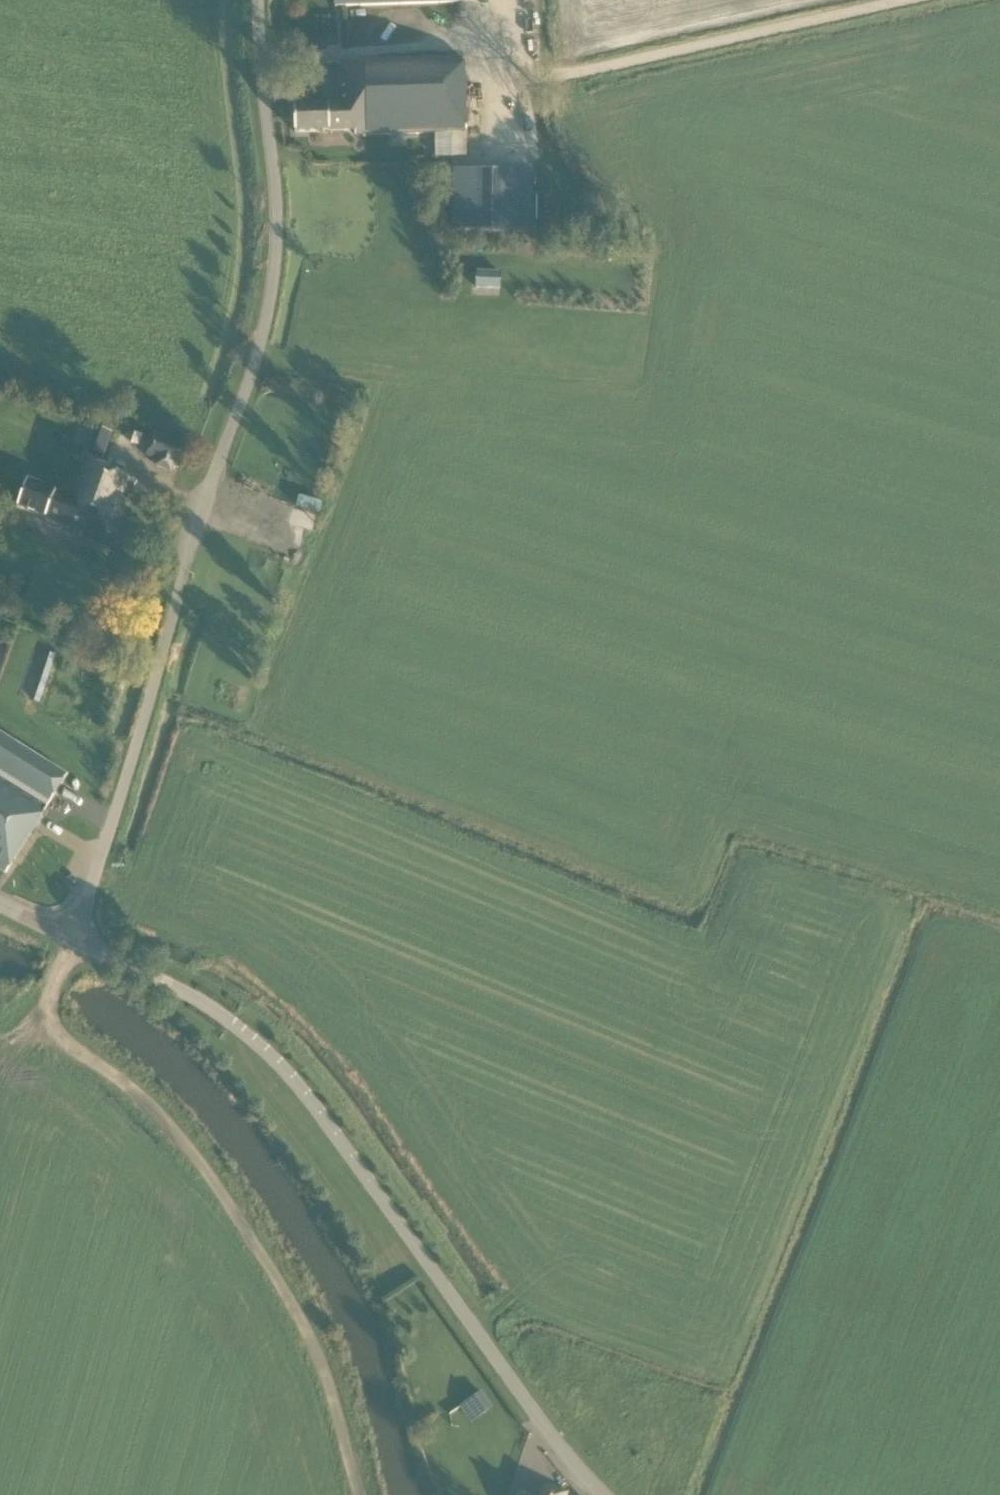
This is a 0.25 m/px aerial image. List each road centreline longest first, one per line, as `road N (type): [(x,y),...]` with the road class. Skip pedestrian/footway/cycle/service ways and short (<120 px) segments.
road 1 (unclassified): [(73,938),(266,317),(276,210),(258,0)]
road 2 (unclassified): [(600,1494),(282,1052),(223,1003),(73,938)]
road 3 (track): [(73,938),(48,1004),(53,1023),(138,1095),(223,1196),(305,1330),(360,1494)]

